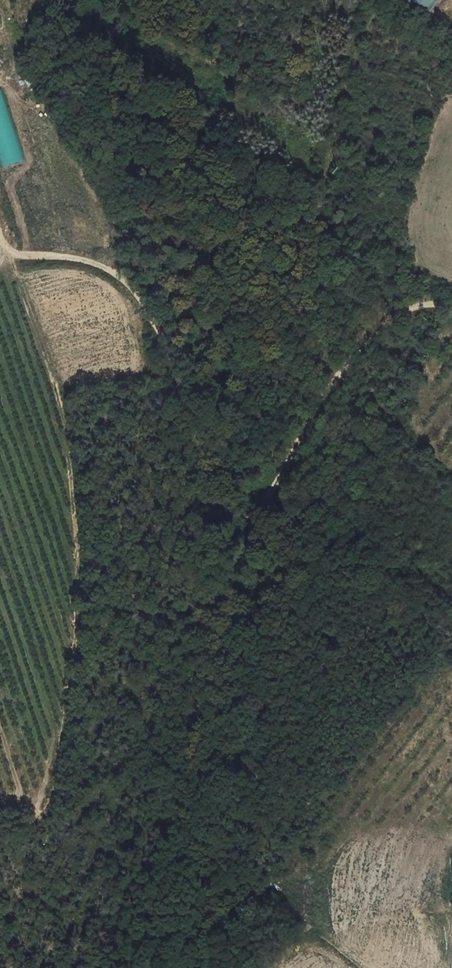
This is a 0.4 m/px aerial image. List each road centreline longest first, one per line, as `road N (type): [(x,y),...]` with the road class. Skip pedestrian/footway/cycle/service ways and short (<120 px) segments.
road 1 (track): [(0,237),(42,326),(64,430),(75,568),(76,659),(30,912),(10,967)]
road 2 (track): [(10,255),(98,265),(144,303),(182,370),(200,448),(226,511),(247,532),(358,348),(403,312),(451,301)]
road 3 (track): [(379,0),(343,91),(301,259),(275,313),(265,370),(268,496)]

